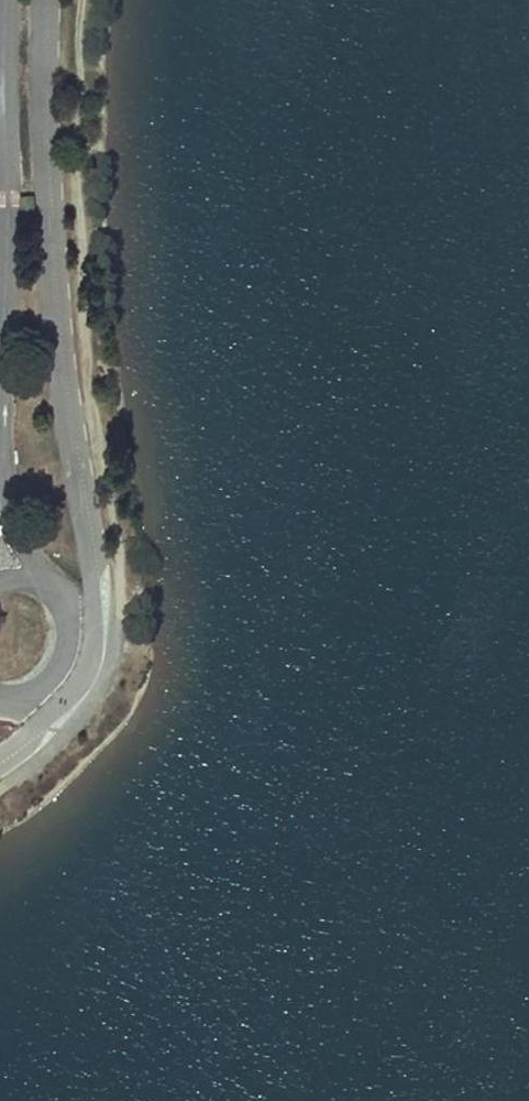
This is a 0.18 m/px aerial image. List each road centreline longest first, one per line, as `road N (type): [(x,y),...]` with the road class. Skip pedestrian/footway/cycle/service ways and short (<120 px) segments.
road 1 (unclassified): [(7,0),(0,367)]
road 2 (unclassified): [(0,696),(34,690),(65,656),(68,620),(52,589)]

